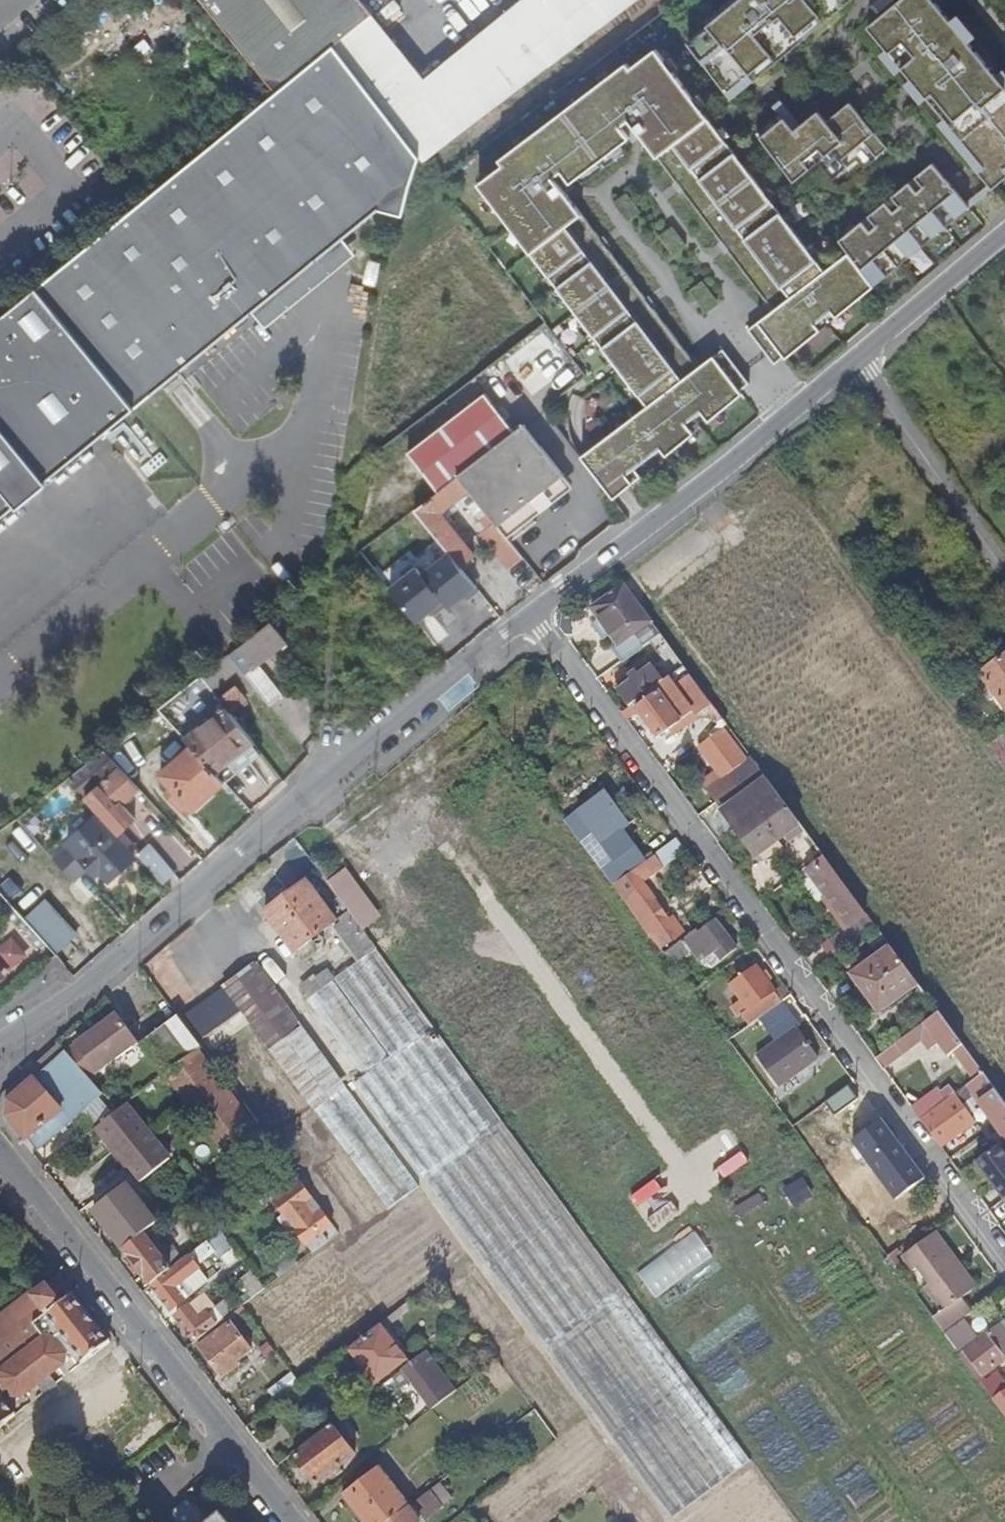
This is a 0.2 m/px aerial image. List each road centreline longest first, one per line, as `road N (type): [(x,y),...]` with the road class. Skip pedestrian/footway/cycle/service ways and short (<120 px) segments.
road 1 (residential): [(1004,1260),(535,613)]
road 2 (residential): [(0,1040),(91,982),(324,779)]
road 3 (residential): [(535,613),(858,356)]
road 4 (residential): [(0,1149),(231,1441)]
road 5 (residential): [(324,779),(535,613)]
road 6 (residential): [(1004,556),(858,356)]
road 7 (residential): [(858,356),(1004,234)]
road 8 (residential): [(231,1441),(108,1521)]
road 9 (residential): [(333,646),(324,779)]

